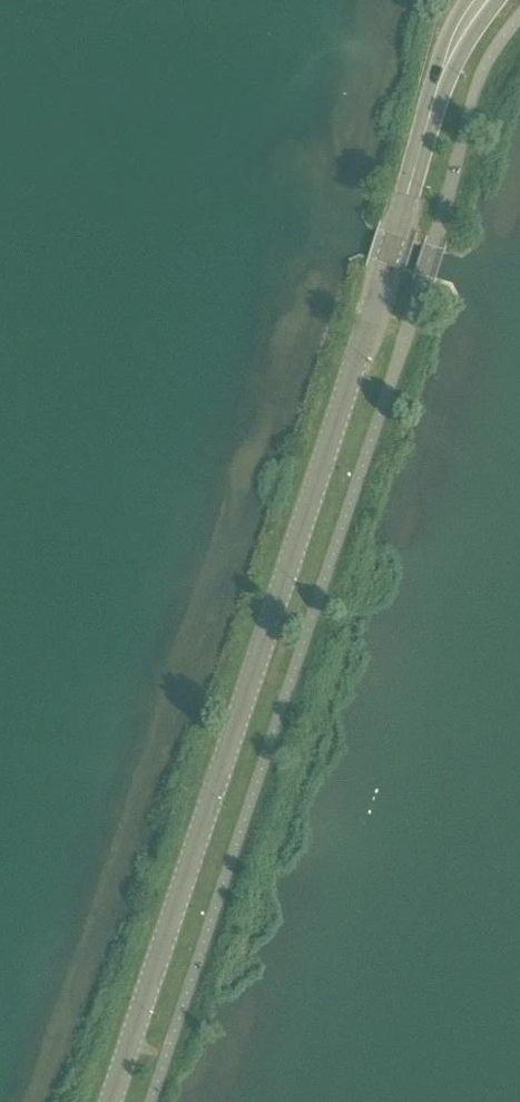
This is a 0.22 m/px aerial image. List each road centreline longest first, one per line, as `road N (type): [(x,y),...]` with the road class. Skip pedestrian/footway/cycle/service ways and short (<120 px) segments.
road 1 (tertiary): [(113,1101),(387,276),(438,85)]

